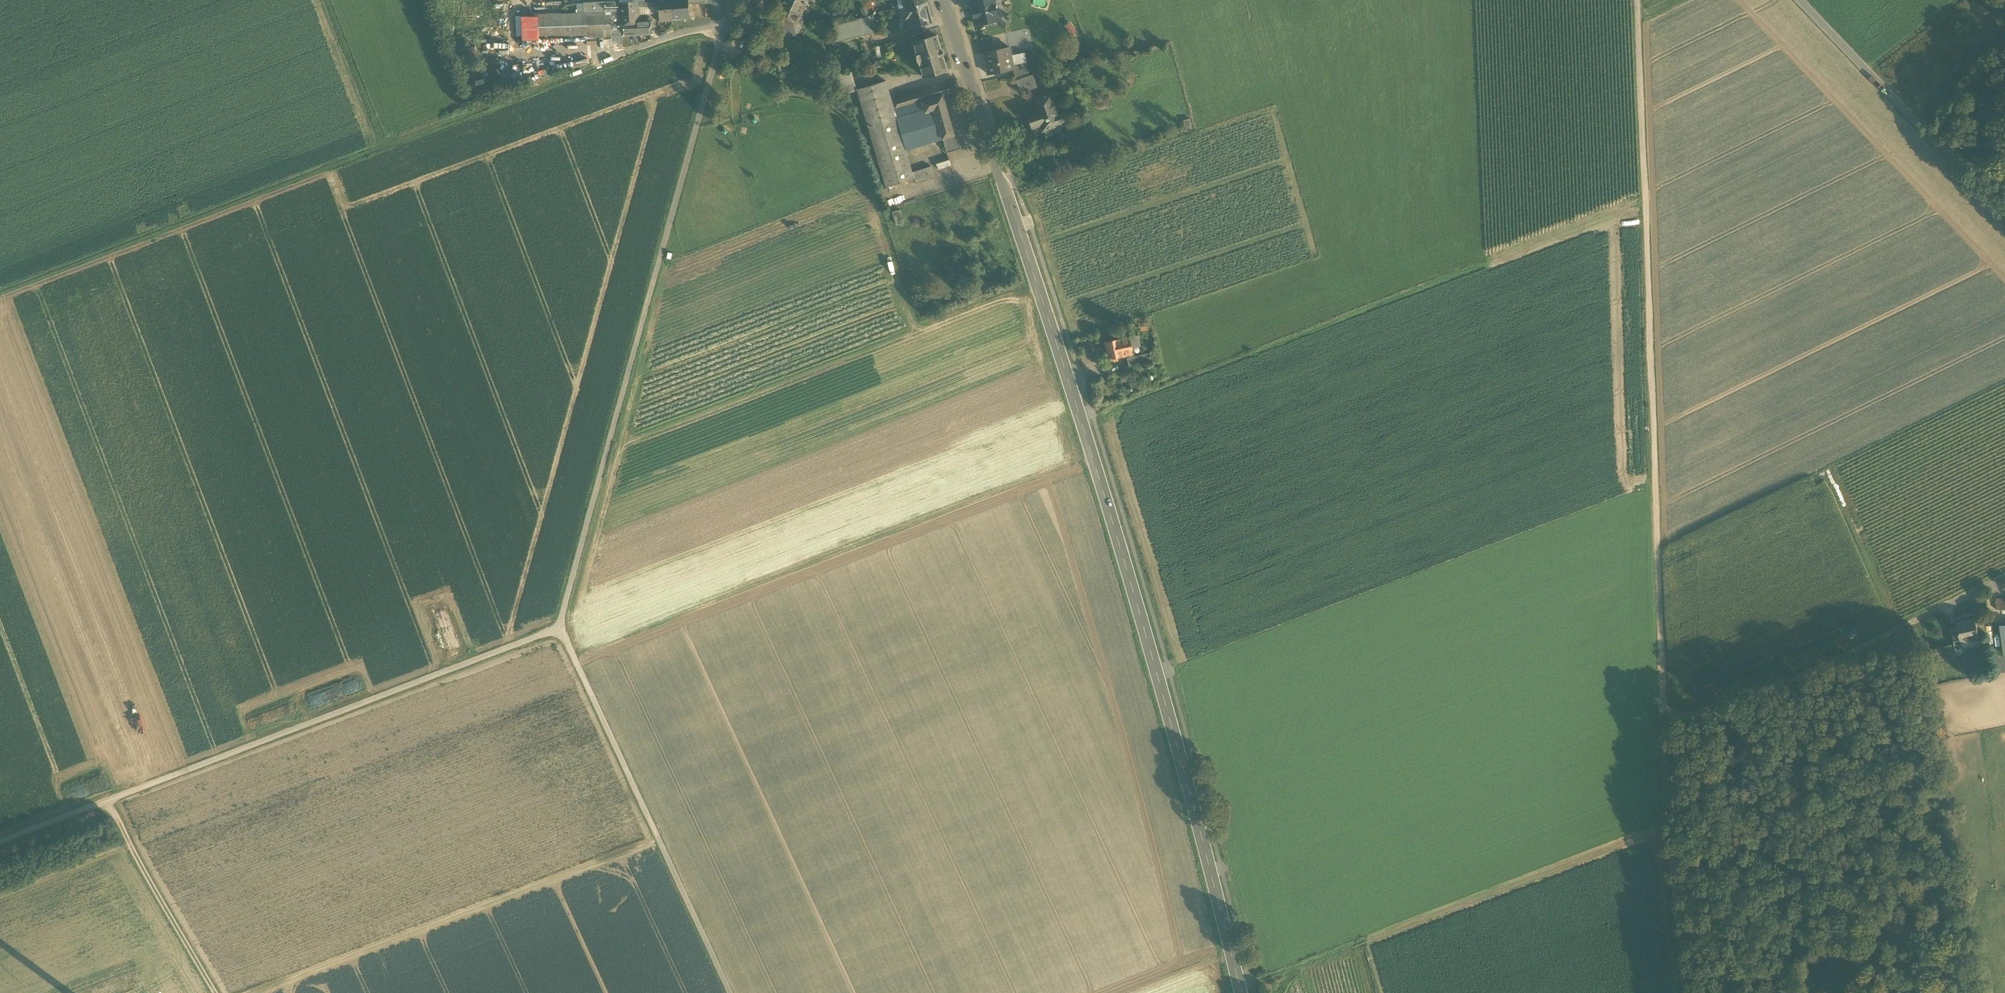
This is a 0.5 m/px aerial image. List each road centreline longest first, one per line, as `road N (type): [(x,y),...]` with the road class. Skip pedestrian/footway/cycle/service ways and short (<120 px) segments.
road 1 (tertiary): [(1243,992),(1113,521),(945,0)]
road 2 (track): [(1662,721),(1637,0)]
road 3 (track): [(0,292),(596,62)]
road 4 (track): [(560,627),(0,842)]
road 5 (track): [(560,627),(710,76)]
road 6 (track): [(730,992),(560,627)]
road 7 (unclassified): [(1801,0),(2004,214)]
road 8 (track): [(1915,620),(1793,681),(1662,721)]
road 9 (track): [(1686,992),(1662,721)]
road 10 (track): [(104,802),(216,992)]

